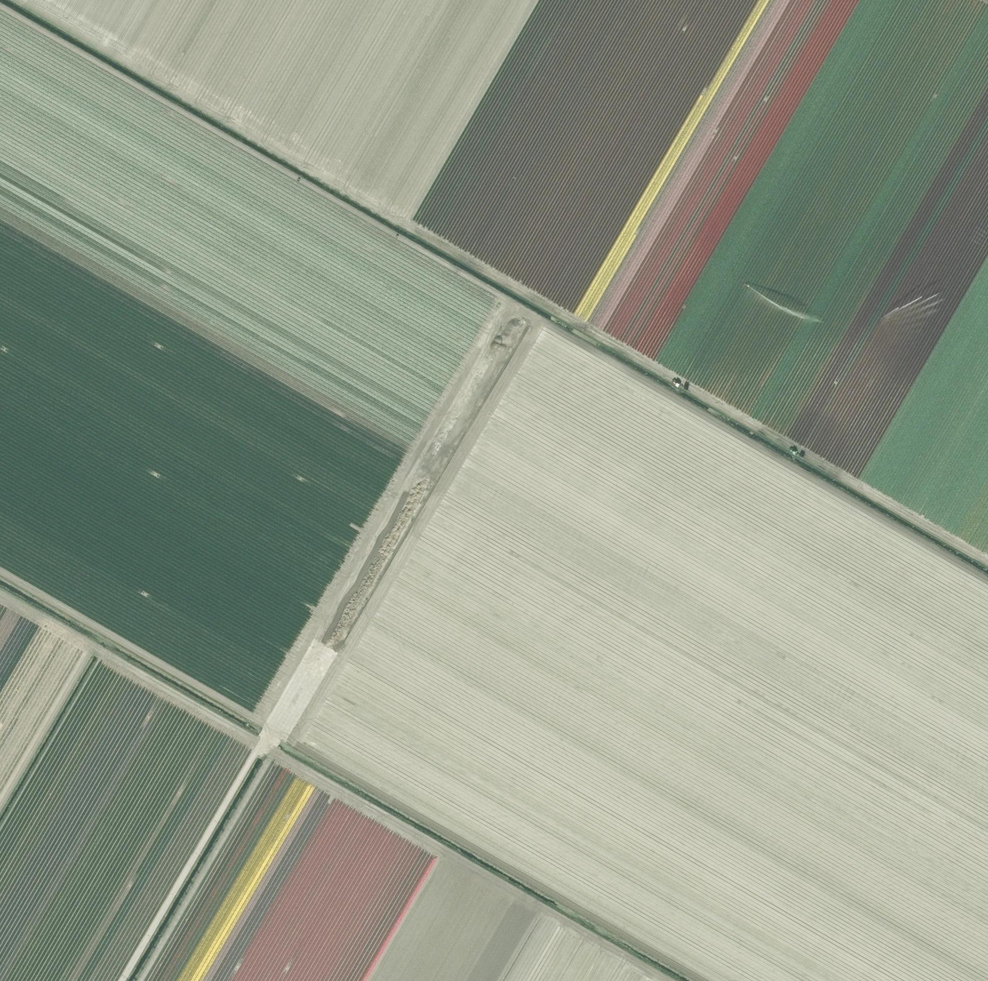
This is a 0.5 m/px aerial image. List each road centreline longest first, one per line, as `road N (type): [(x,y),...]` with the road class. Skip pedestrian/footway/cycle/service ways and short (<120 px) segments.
road 1 (track): [(702,980),(272,730)]
road 2 (track): [(272,730),(0,570)]
road 3 (track): [(272,730),(122,980)]

